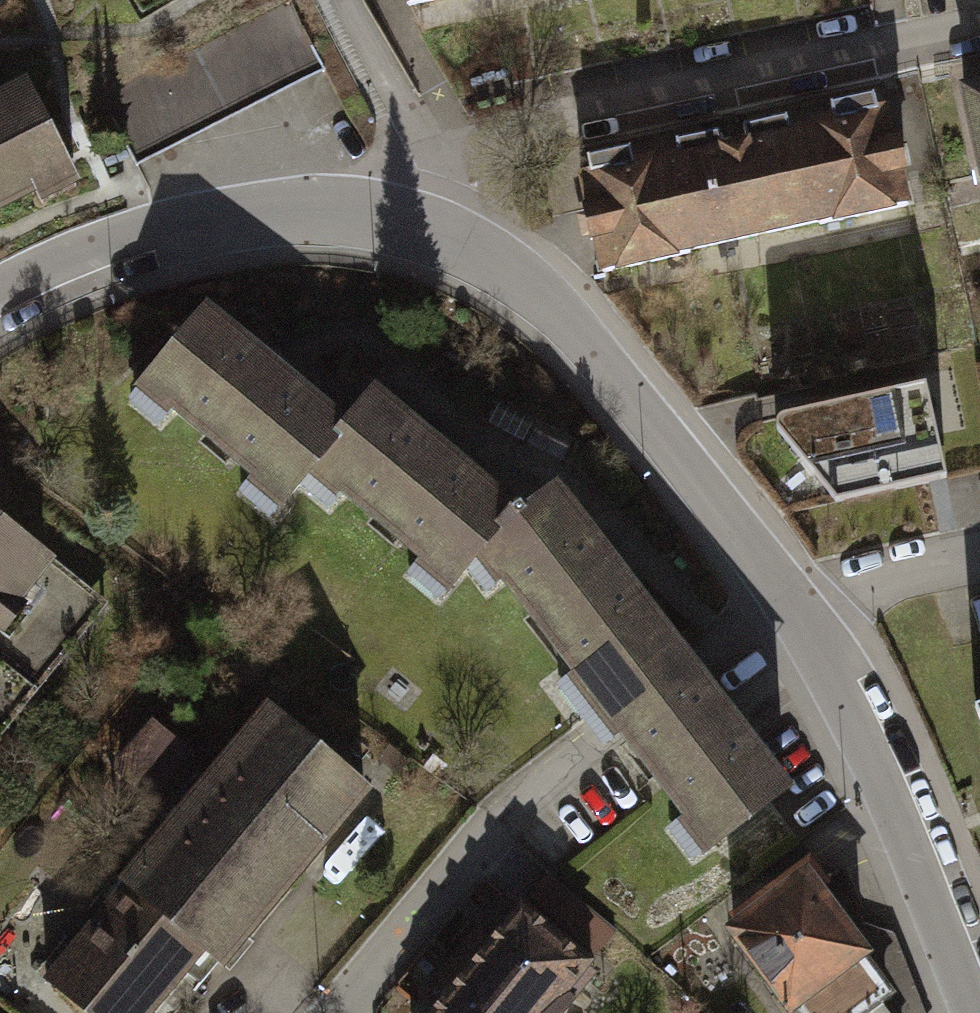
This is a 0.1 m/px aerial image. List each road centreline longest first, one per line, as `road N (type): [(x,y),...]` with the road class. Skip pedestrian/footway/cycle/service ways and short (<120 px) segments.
road 1 (residential): [(811,631),(556,793),(348,1012)]
road 2 (residential): [(448,215),(513,139),(979,17)]
road 3 (residential): [(811,631),(565,318),(448,215)]
road 4 (residential): [(448,215),(296,203),(136,236),(0,300)]
road 5 (residential): [(979,1012),(811,631)]
road 6 (residential): [(979,564),(922,578),(811,631)]

